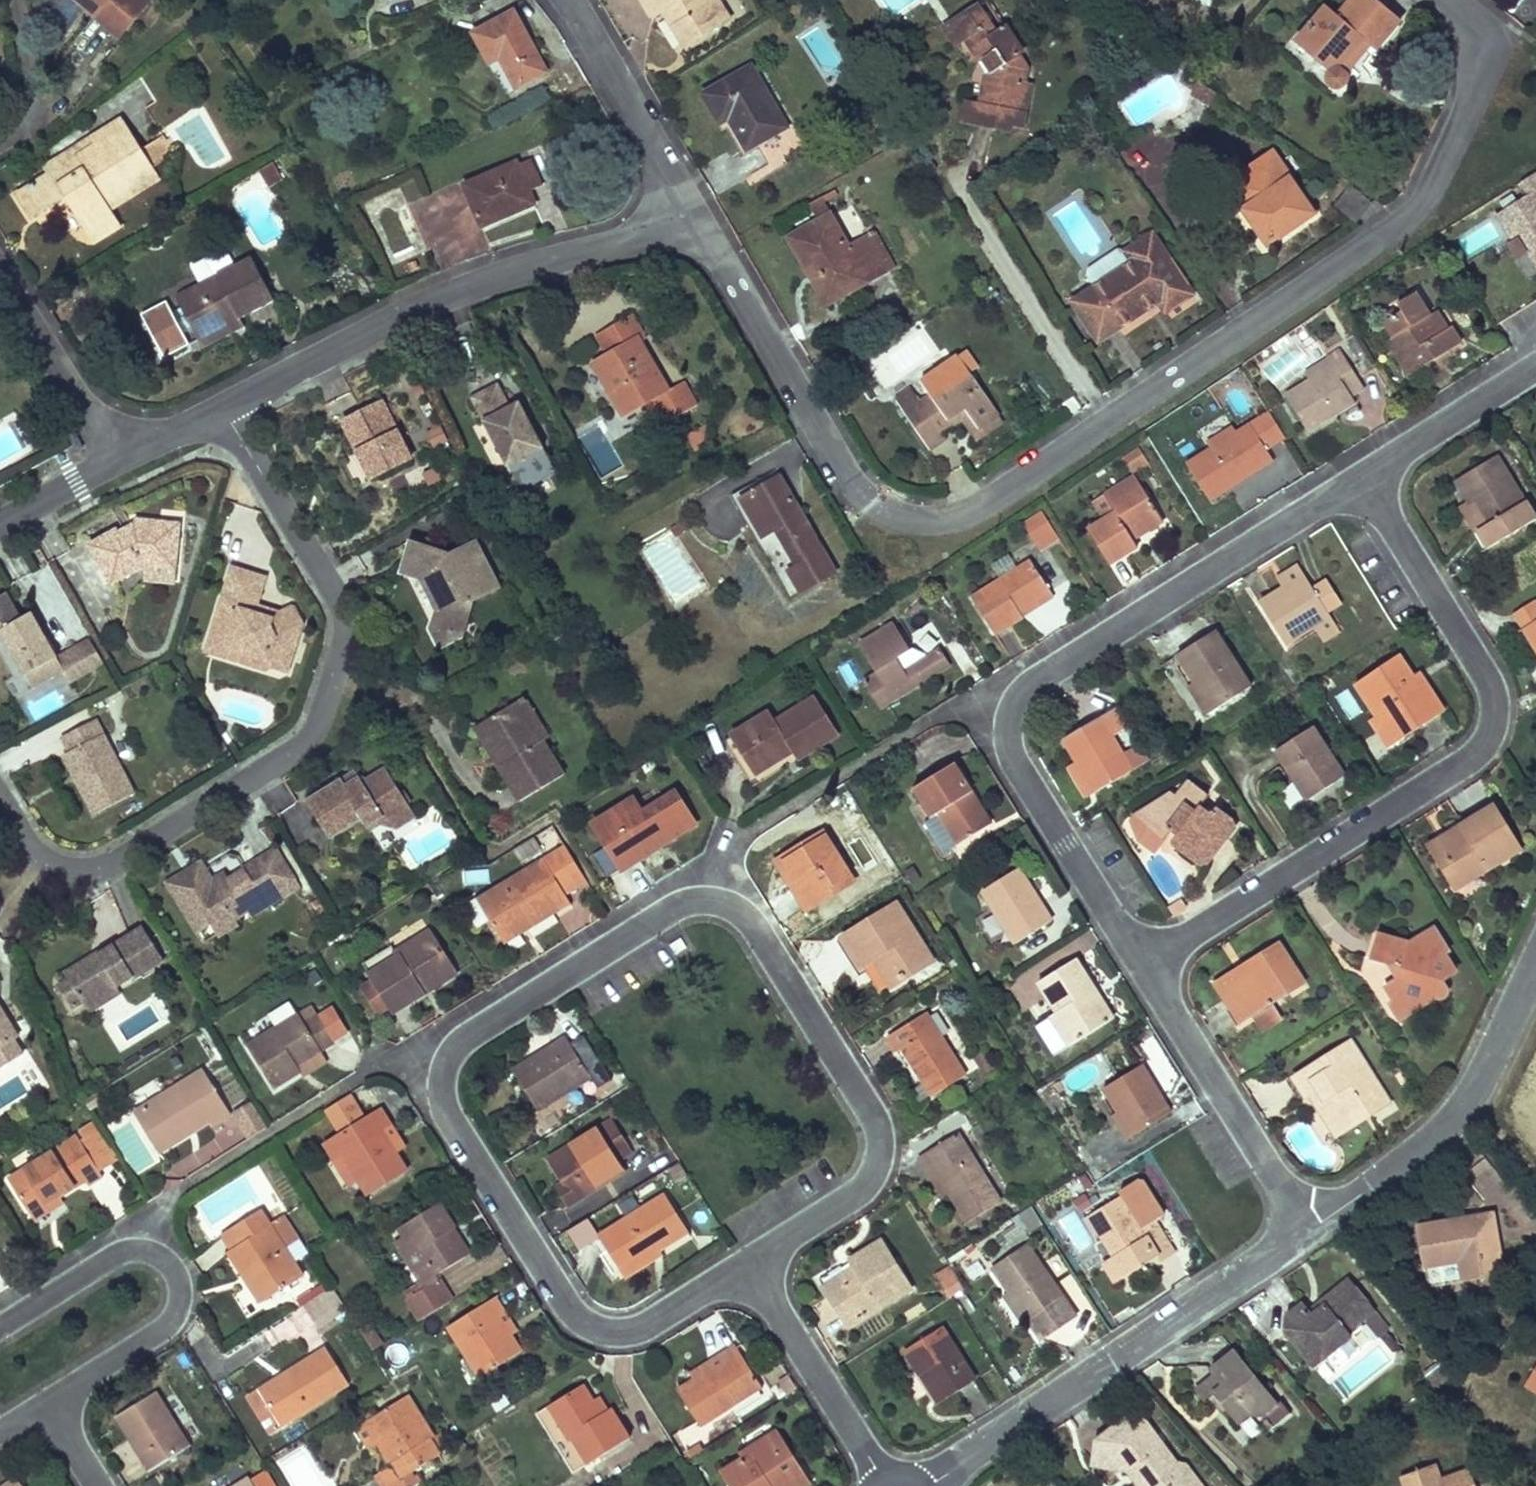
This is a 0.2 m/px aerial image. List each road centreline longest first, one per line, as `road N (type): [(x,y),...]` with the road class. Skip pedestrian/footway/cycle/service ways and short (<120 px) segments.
road 1 (residential): [(1457,0),(1468,9),(1480,78),(1421,211),(967,517),(910,527),(872,517),(700,221)]
road 2 (residential): [(750,1264),(854,1189),(870,1169),(869,1146),(741,923),(713,896),(693,894),(421,1053),(412,1071),(416,1100),(555,1323),(613,1337),(644,1324)]
road 3 (residential): [(0,806),(32,852),(92,864),(310,729),(347,603),(224,403)]
road 4 (residential): [(1358,481),(1018,682),(994,713),(999,756),(1135,971)]
road 5 (residential): [(1358,481),(1478,681),(1486,713),(1477,745),(1457,768),(1135,971)]
road 6 (residential): [(700,221),(465,278),(224,403)]
road 7 (tertiary): [(1300,1238),(924,1485)]
road 8 (residential): [(49,1405),(162,1328),(181,1306),(170,1265),(145,1252),(120,1253),(0,1326)]
road 9 (tertiary): [(1535,962),(1463,1113),(1300,1238)]
road 10 (residential): [(1135,971),(1300,1238)]
road 11 (residential): [(700,221),(575,0)]
road 12 (residential): [(882,1479),(750,1264)]
road 13 (residential): [(0,269),(124,454)]
road 14 (residential): [(1535,368),(1358,481)]
road 15 (residential): [(16,0),(34,115),(0,135)]
road 16 (residential): [(124,454),(0,524)]
road 17 (residential): [(644,1324),(750,1264)]

